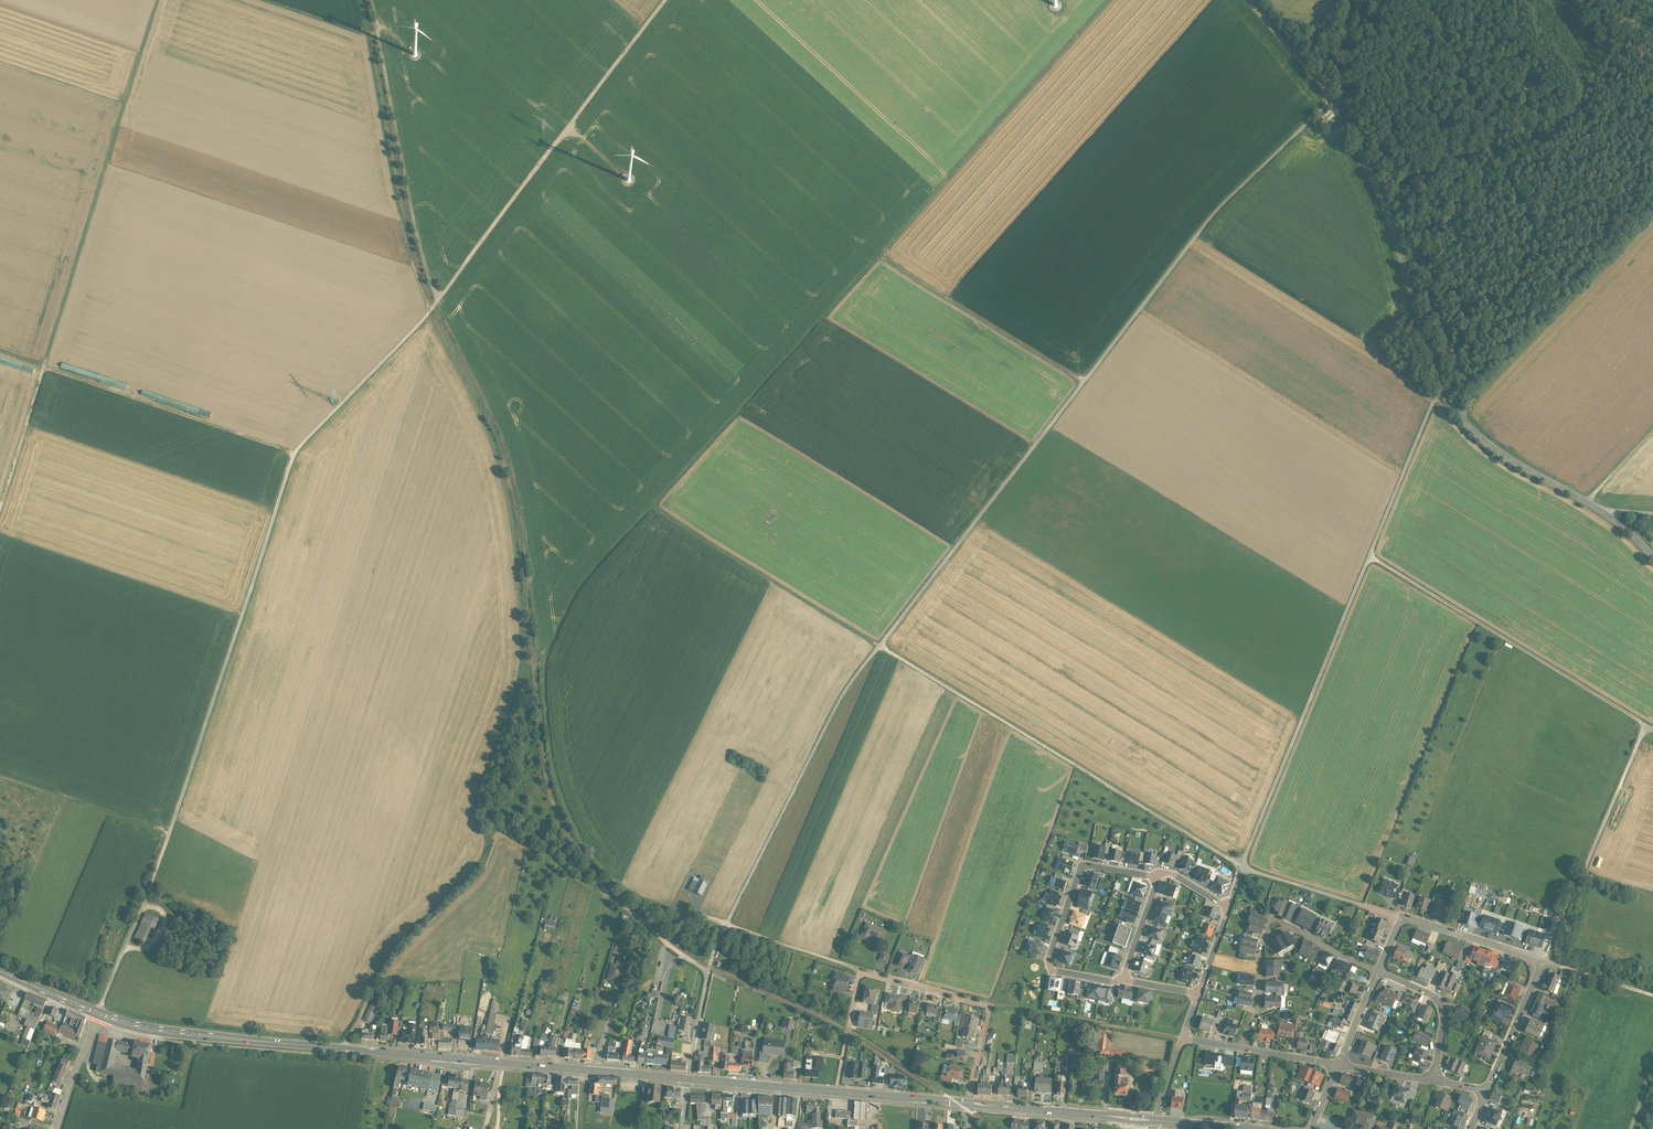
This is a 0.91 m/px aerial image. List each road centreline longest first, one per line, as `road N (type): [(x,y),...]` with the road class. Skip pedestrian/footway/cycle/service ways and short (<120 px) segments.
road 1 (track): [(1343,98),(1328,101),(1209,220),(881,646)]
road 2 (tertiary): [(1652,554),(1610,516),(1494,448),(1443,391),(1393,226),(1346,113),(1357,0)]
road 3 (track): [(524,661),(504,472),(414,273),(370,40)]
road 4 (secondary): [(686,1079),(188,1035),(99,1013)]
road 5 (track): [(0,530),(163,0)]
road 6 (track): [(1243,869),(1433,404),(1446,395)]
road 7 (track): [(1243,869),(881,646)]
road 8 (track): [(665,0),(440,299)]
road 9 (track): [(881,646),(836,708),(708,971)]
road 10 (residential): [(969,1103),(989,1006),(861,970),(838,1092)]
road 11 (track): [(726,923),(632,895),(587,847),(552,759),(545,664)]
road 12 (track): [(638,919),(489,825),(480,811),(524,661)]
road 13 (track): [(880,259),(1110,0)]
road 14 (track): [(654,506),(880,259)]
road 15 (track): [(1646,726),(1369,558)]
road 16 (track): [(295,454),(0,355)]
road 17 (residential): [(1485,1091),(1543,961),(1402,917)]
road 18 (track): [(1461,415),(1652,215)]
road 19 (track): [(339,1049),(383,966),(476,872),(498,830)]
road 20 (track): [(881,646),(654,506)]
road 21 (track): [(378,41),(413,218),(440,299)]
road 22 (track): [(1646,726),(1547,962)]
road 23 (residential): [(1122,980),(1056,971),(1053,947),(1082,869),(1158,877)]
road 24 (track): [(1084,381),(880,259)]
road 25 (track): [(503,1063),(552,864)]
road 26 (track): [(1182,1039),(989,1006)]
road 27 (track): [(545,664),(586,582),(654,506)]
road 28 (secondary): [(1157,1121),(969,1103)]
road 29 (track): [(1343,100),(1501,0)]
road 30 (track): [(0,779),(169,835)]
road 31 (secondary): [(838,1092),(691,1079)]
road 32 (residential): [(1433,1081),(1440,1002),(1379,972)]
road 33 (track): [(726,923),(861,970)]
road 34 (secondary): [(969,1103),(838,1092)]
road 35 (track): [(1331,99),(1246,0)]
road 36 (track): [(1364,905),(1243,869)]
road 37 (unclassified): [(99,1013),(57,1128)]
road 38 (track): [(255,0),(370,40)]

